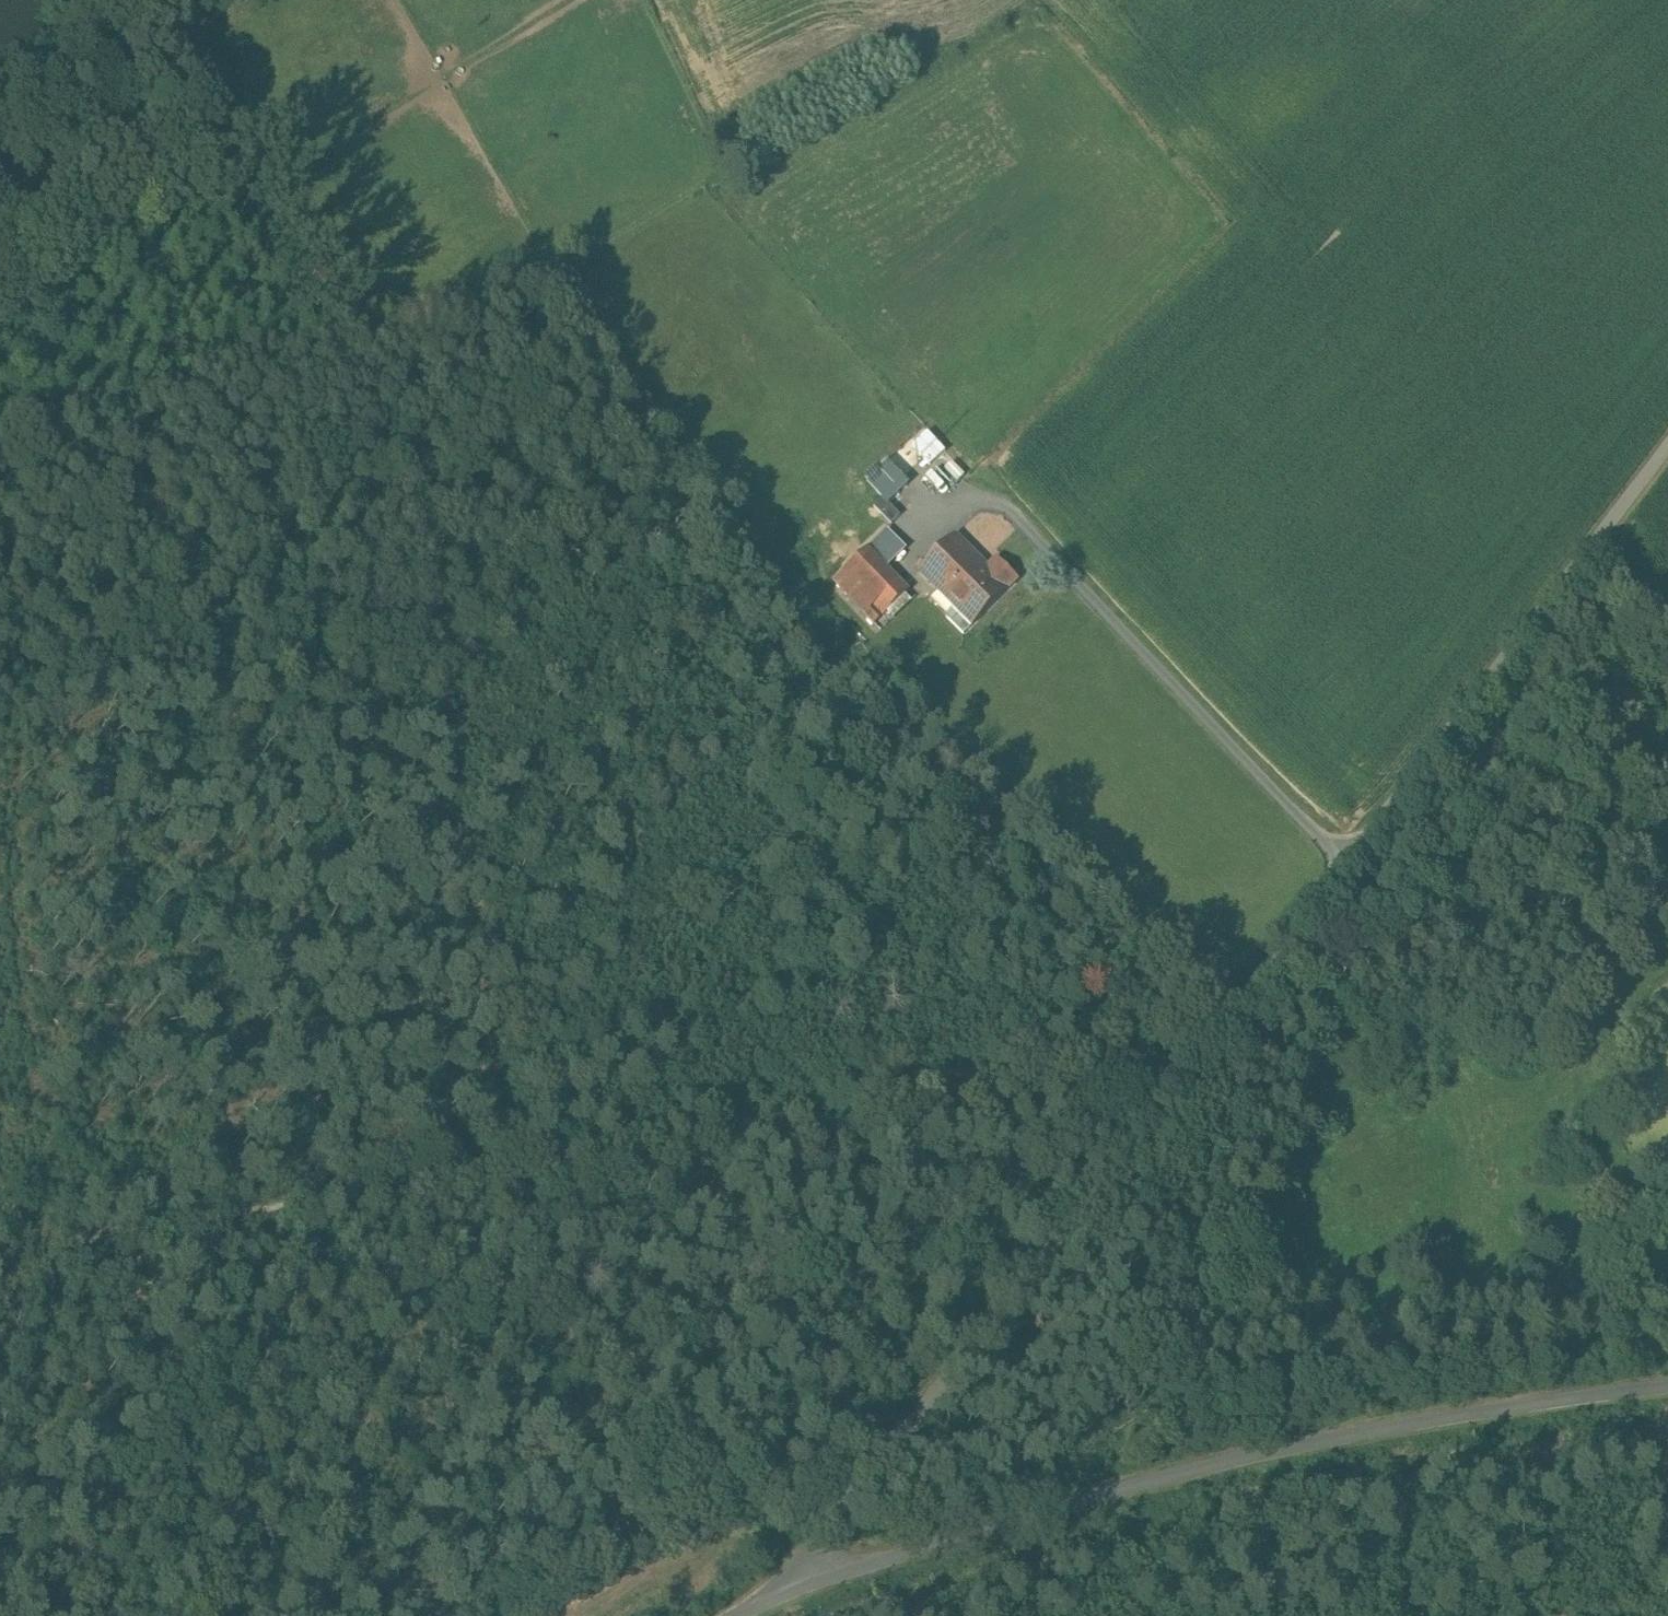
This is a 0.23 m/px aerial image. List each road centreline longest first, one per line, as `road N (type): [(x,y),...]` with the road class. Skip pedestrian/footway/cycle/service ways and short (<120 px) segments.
road 1 (unclassified): [(806,1576),(1667,452)]
road 2 (track): [(0,1253),(1188,1071)]
road 3 (unclassified): [(1667,1385),(1357,1425),(806,1576)]
road 4 (track): [(735,1530),(562,1333),(526,1175)]

